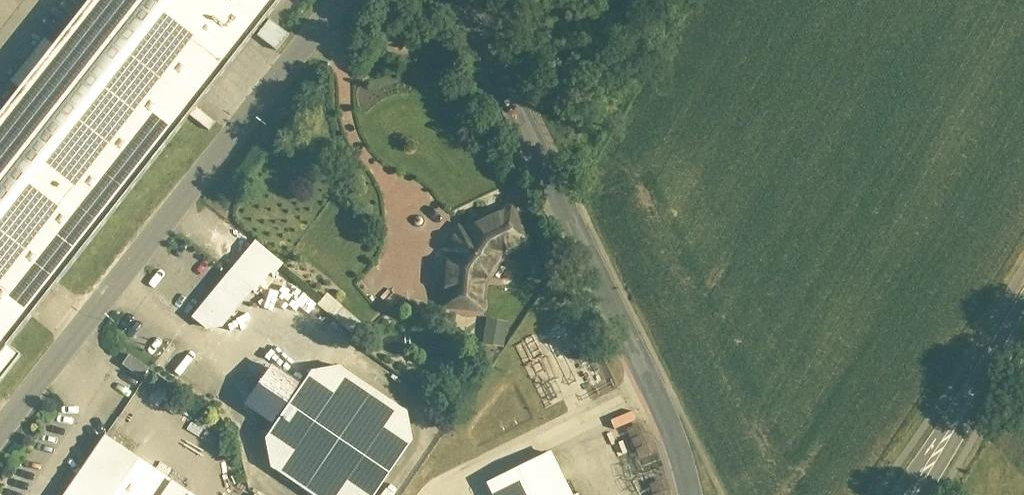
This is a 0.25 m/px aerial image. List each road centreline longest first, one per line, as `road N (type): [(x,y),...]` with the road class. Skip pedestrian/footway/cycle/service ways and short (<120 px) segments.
road 1 (tertiary): [(685,494),(661,406),(463,0)]
road 2 (secondary): [(908,494),(1023,304)]

